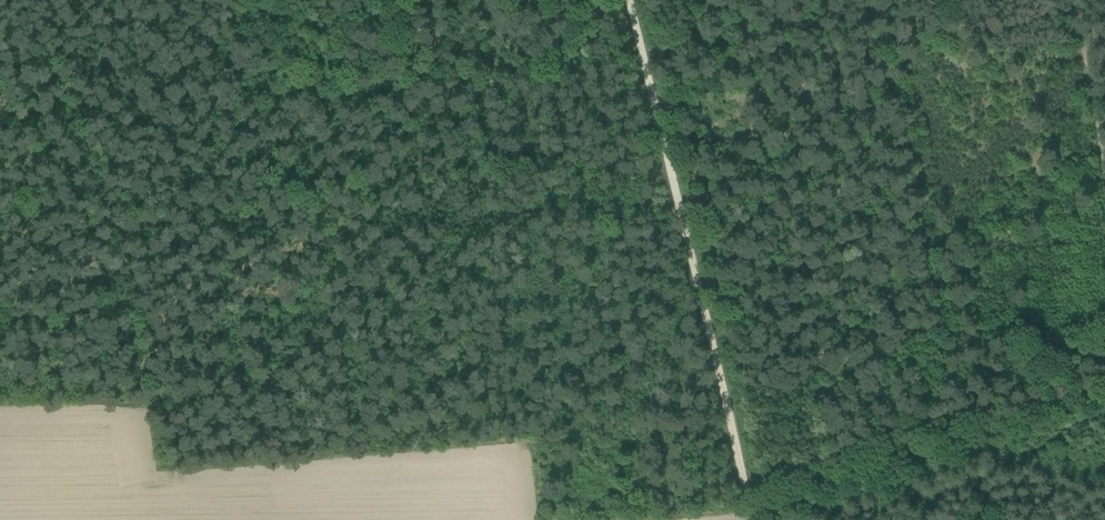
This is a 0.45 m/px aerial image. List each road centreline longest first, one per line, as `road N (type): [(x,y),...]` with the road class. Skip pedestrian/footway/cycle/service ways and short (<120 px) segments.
road 1 (track): [(754,519),(631,0)]
road 2 (track): [(1104,328),(713,340)]
road 3 (track): [(1079,0),(1104,179)]

